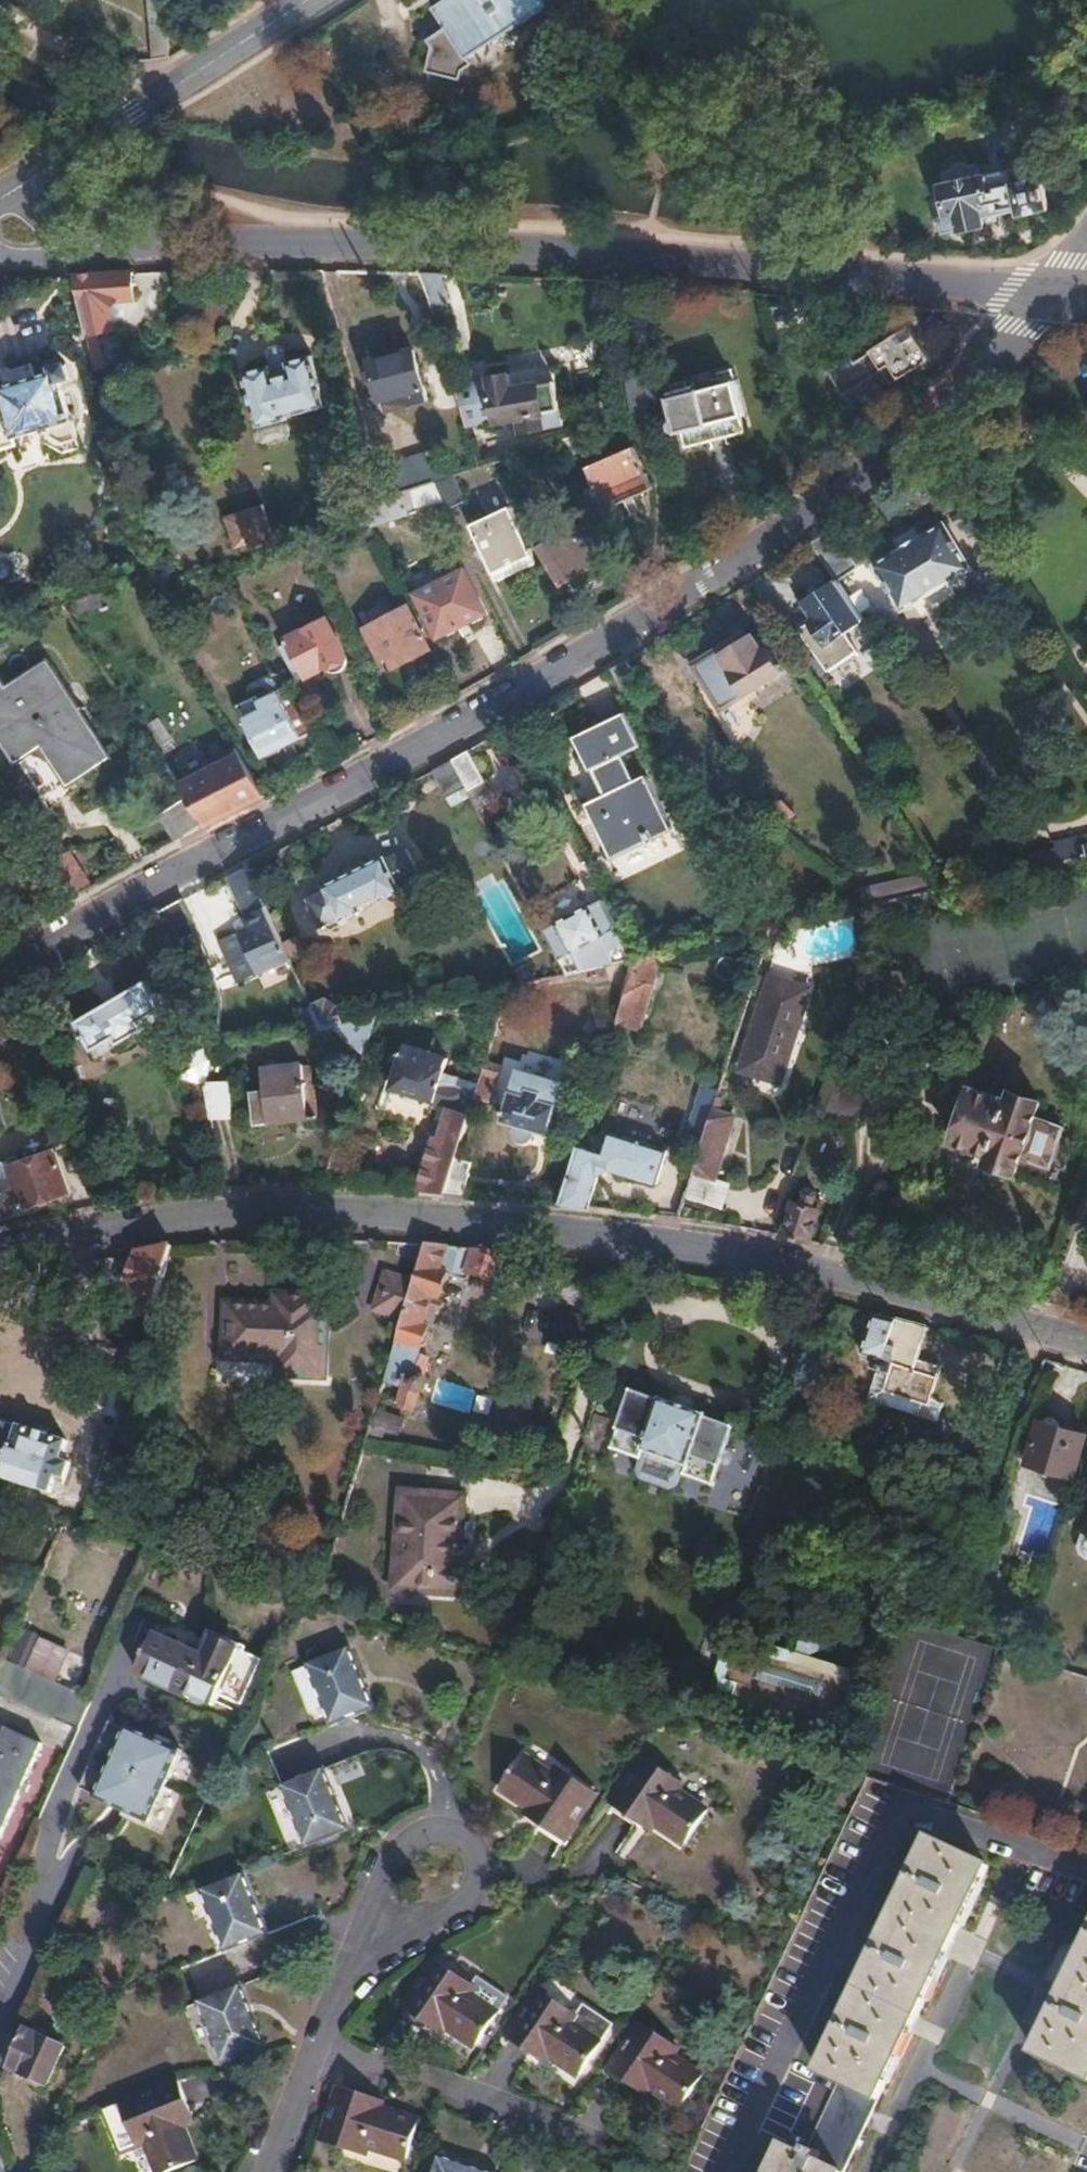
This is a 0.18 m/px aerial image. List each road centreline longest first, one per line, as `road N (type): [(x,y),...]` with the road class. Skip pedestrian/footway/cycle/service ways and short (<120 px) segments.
road 1 (residential): [(0,974),(466,726),(687,597),(901,459),(986,380),(1056,297)]
road 2 (residential): [(1086,1331),(927,1286),(746,1248),(374,1205),(0,1261)]
road 3 (residential): [(71,251),(356,244),(707,262),(1056,297)]
road 4 (tertiary): [(310,0),(19,188)]
road 5 (residential): [(369,1941),(461,1910),(478,1881),(468,1847),(441,1833),(407,1845),(372,1925)]
road 6 (residential): [(320,2052),(399,2067),(603,2139)]
road 7 (residential): [(269,2171),(320,2052)]
road 8 (residential): [(320,2052),(369,1941)]

